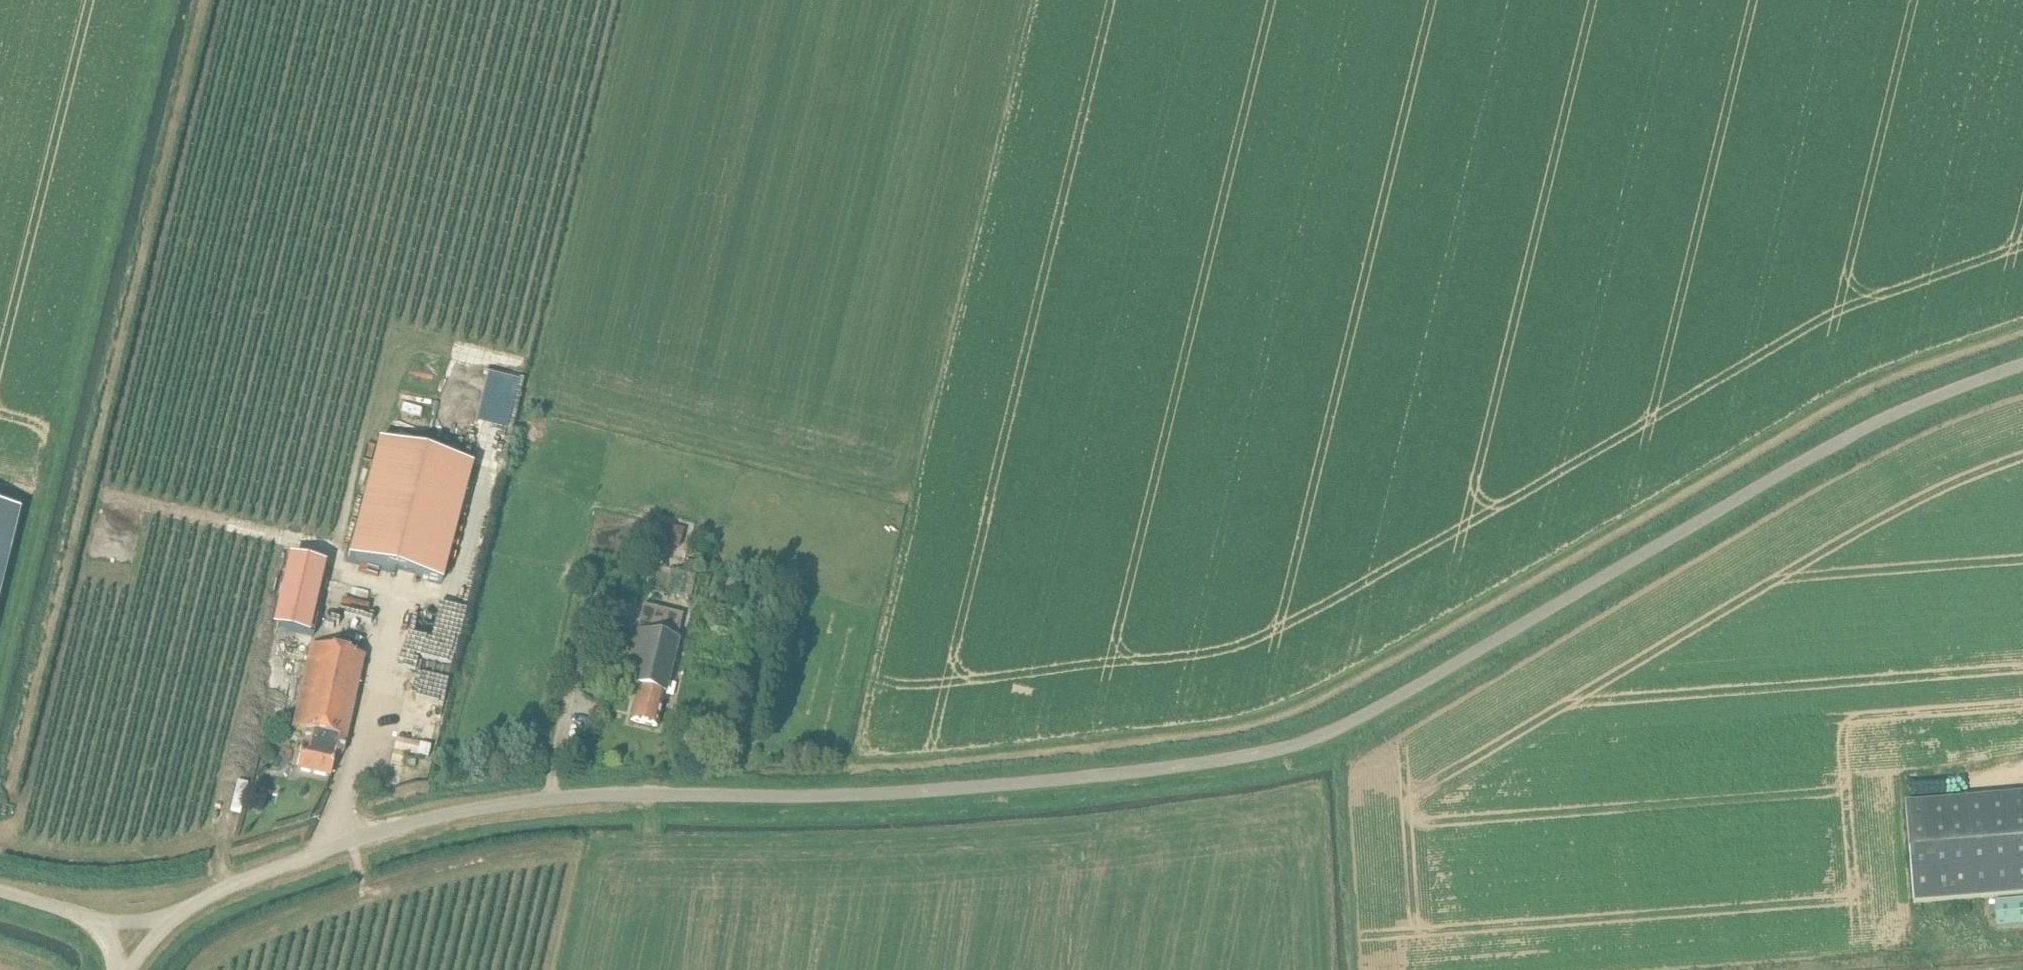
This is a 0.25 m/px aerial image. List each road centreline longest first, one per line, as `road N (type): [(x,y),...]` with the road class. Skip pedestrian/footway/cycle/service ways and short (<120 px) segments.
road 1 (unclassified): [(168,918),(379,832),(501,805),(637,793),(843,797),(1224,762),(1309,740),(1389,704),(1877,420),(2022,367)]

